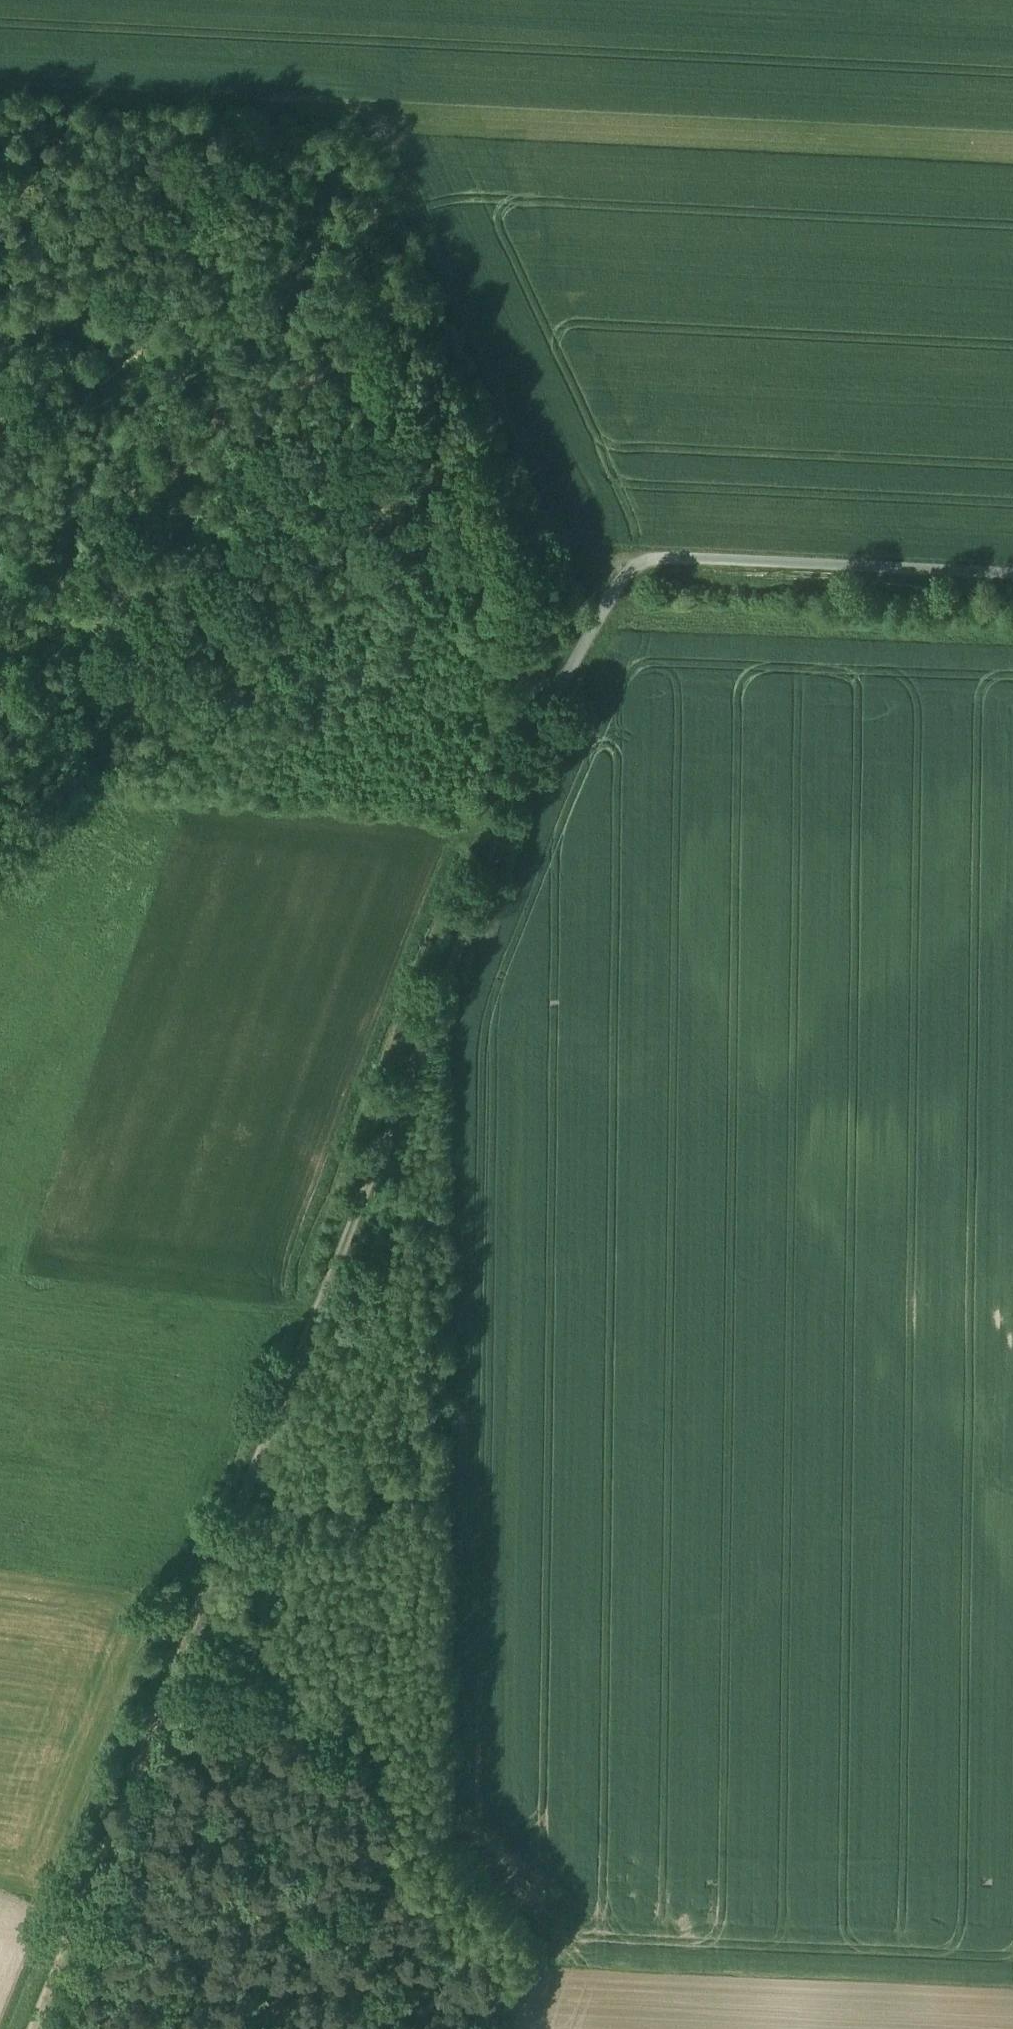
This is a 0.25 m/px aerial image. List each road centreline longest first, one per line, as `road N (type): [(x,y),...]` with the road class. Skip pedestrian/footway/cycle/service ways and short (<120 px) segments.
road 1 (track): [(43,2028),(73,1933),(612,595)]
road 2 (residential): [(612,595),(1012,605)]

